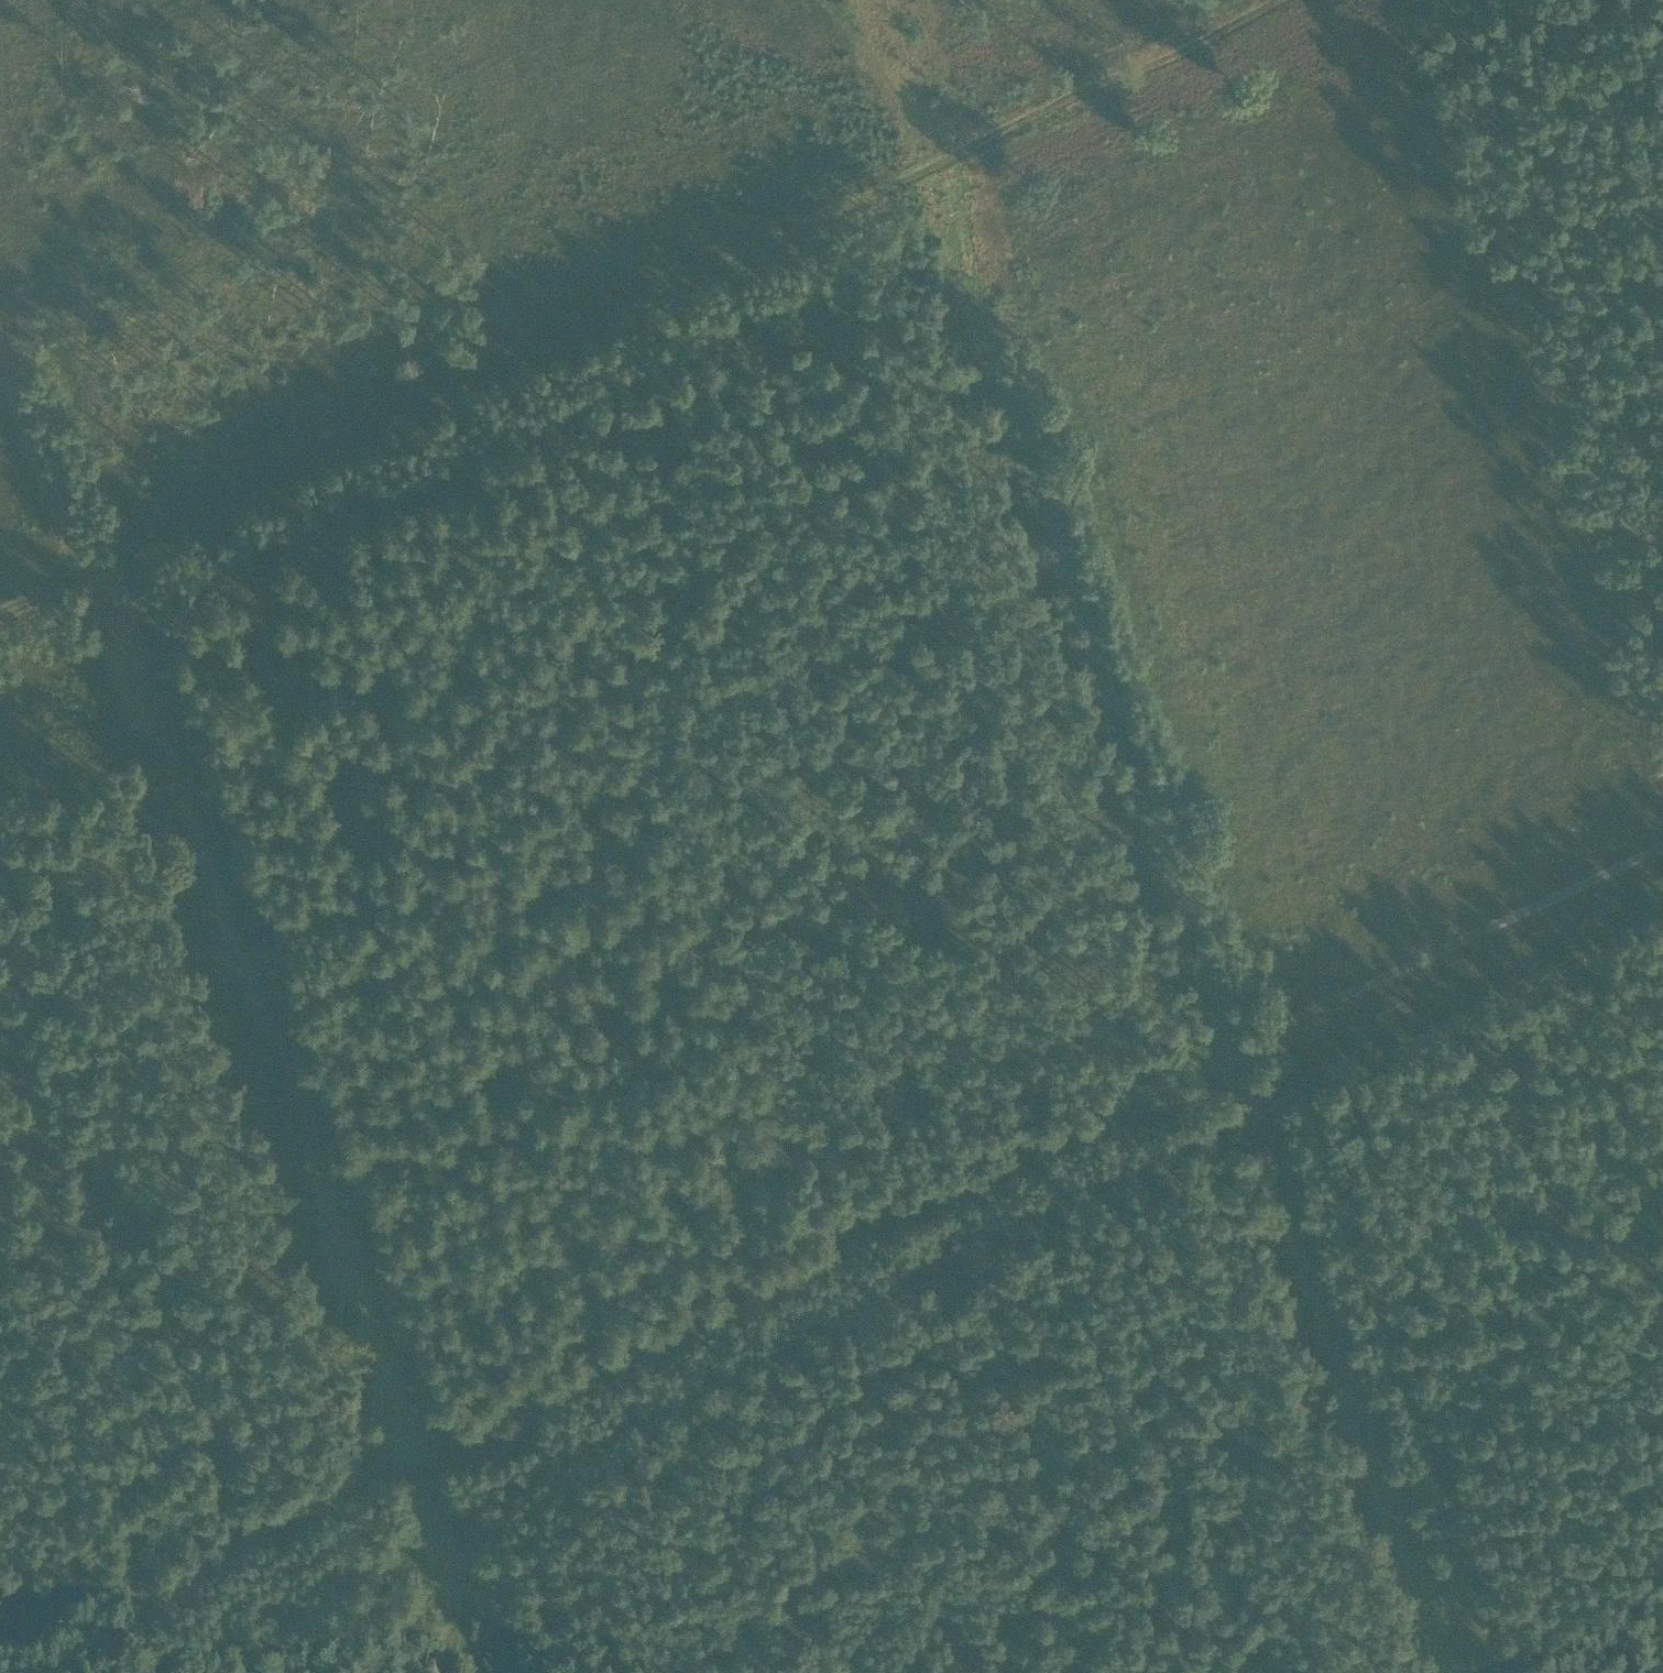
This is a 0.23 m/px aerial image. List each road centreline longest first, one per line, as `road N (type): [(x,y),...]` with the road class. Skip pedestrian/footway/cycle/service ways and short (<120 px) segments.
road 1 (track): [(1294,0),(0,625)]

